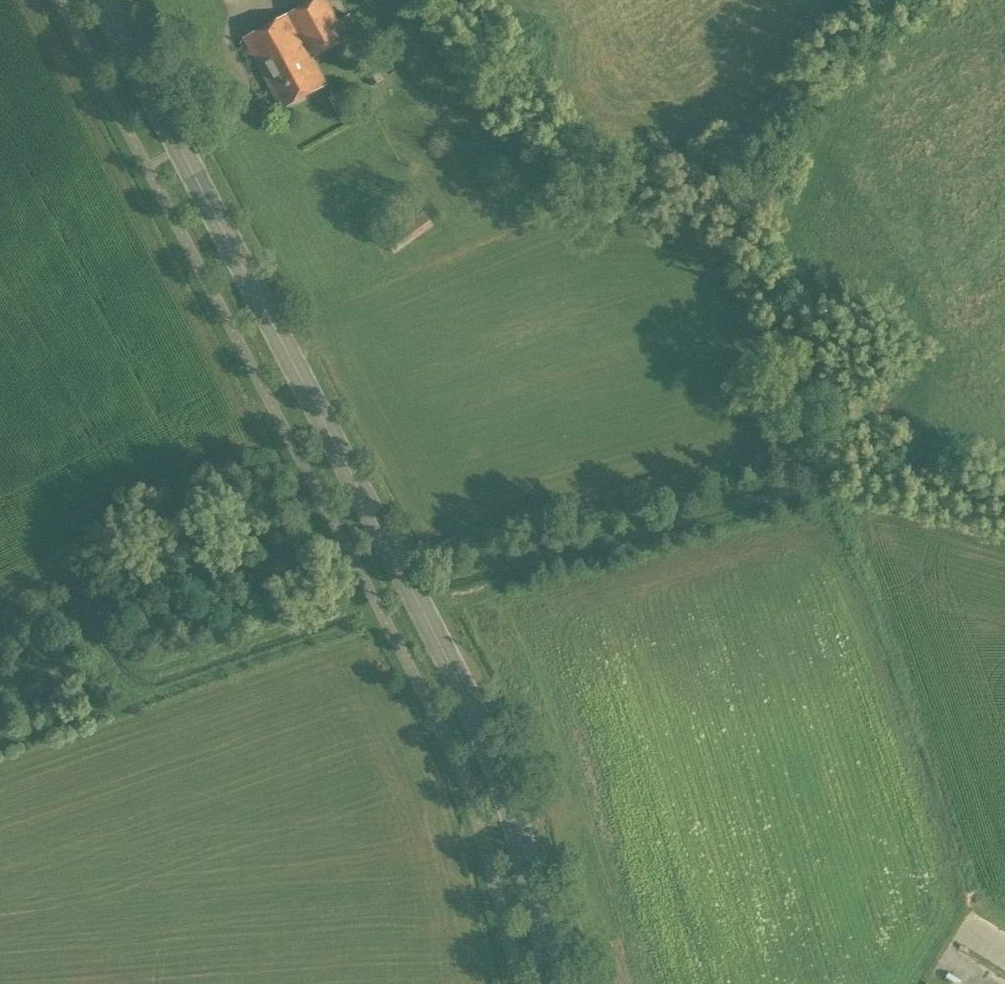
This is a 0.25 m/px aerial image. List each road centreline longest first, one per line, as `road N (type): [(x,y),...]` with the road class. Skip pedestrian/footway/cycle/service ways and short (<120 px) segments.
road 1 (secondary): [(558,983),(488,744),(104,0)]

